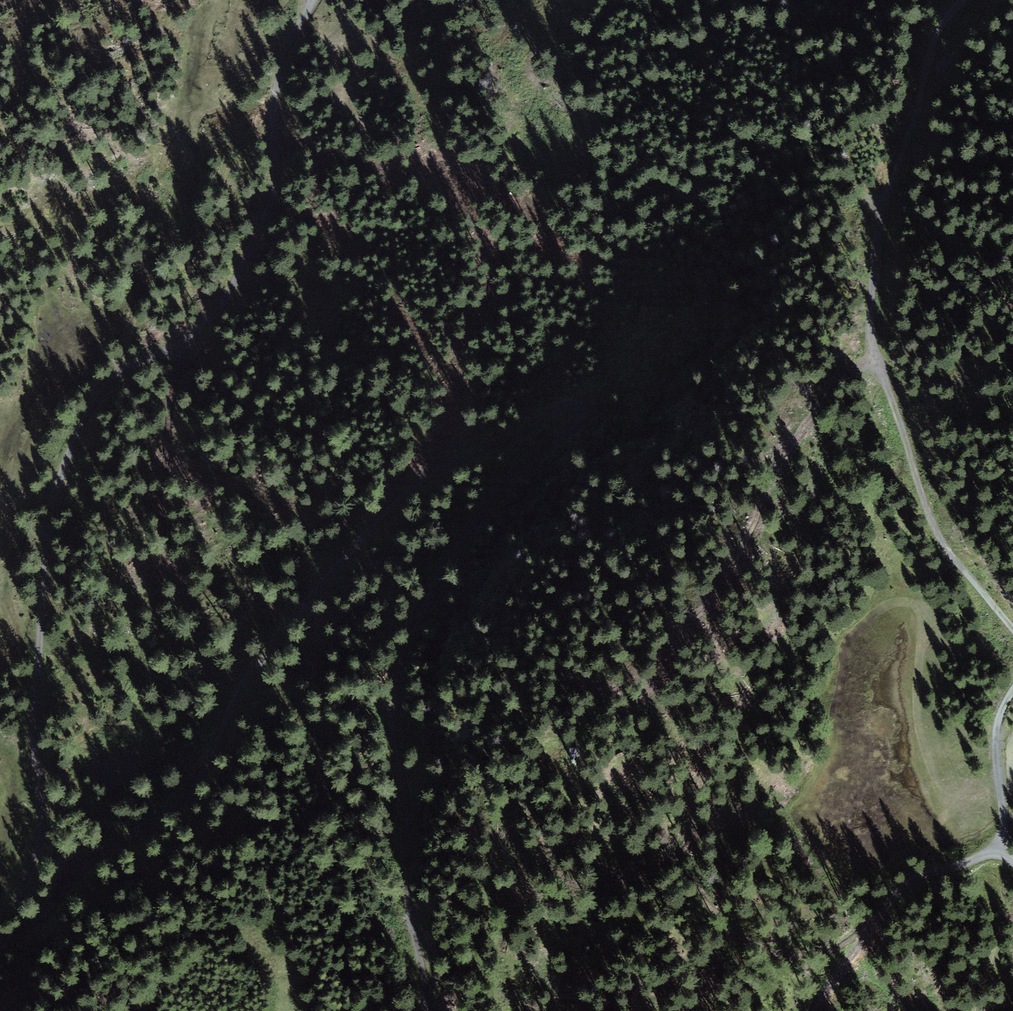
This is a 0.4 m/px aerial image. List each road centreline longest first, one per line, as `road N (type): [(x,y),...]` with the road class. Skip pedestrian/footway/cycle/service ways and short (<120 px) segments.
road 1 (track): [(296,0),(266,79),(263,182),(236,287),(196,335),(107,388),(61,477),(29,704),(46,844),(21,889),(30,930),(195,764),(283,621),(418,484),(575,404),(579,425),(515,468),(463,528),(400,662),(395,750),(408,815),(407,904),(426,1010)]
road 2 (track): [(1012,630),(933,523),(873,342),(881,224),(932,50),(962,0)]
road 3 (track): [(816,1010),(897,894),(927,874),(1000,850)]
road 4 (track): [(1000,850),(997,732),(1012,691)]
road 5 (track): [(879,919),(828,954),(740,954)]

